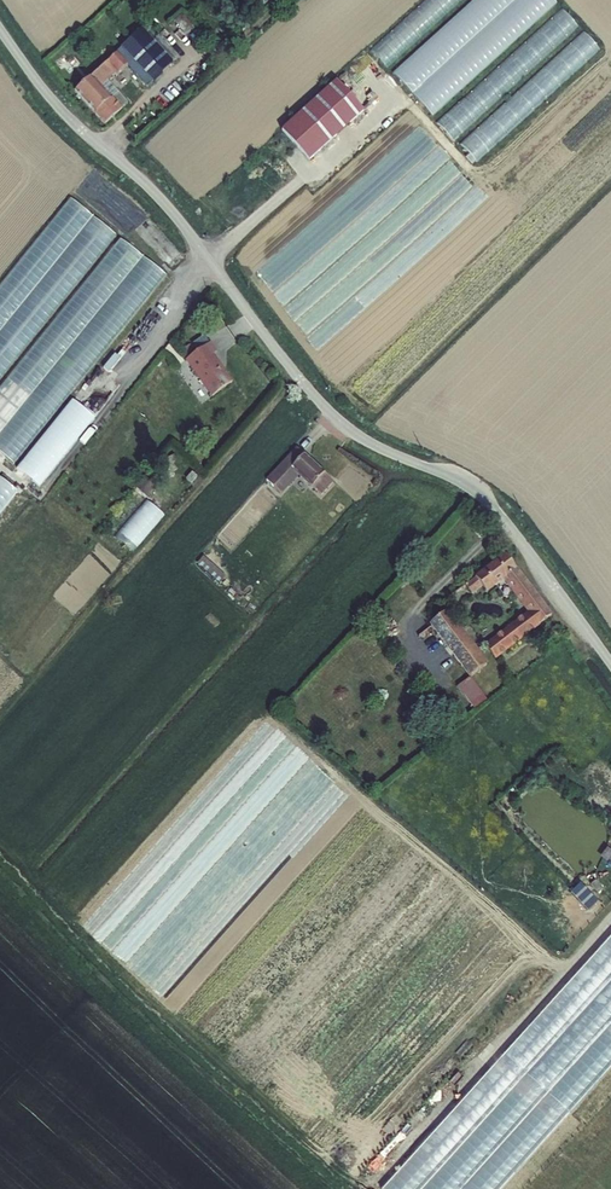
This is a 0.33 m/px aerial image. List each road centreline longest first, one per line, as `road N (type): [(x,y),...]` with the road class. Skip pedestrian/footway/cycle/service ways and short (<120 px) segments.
road 1 (unclassified): [(610,662),(482,494),(377,445),(321,404),(167,205),(71,120),(0,28)]

